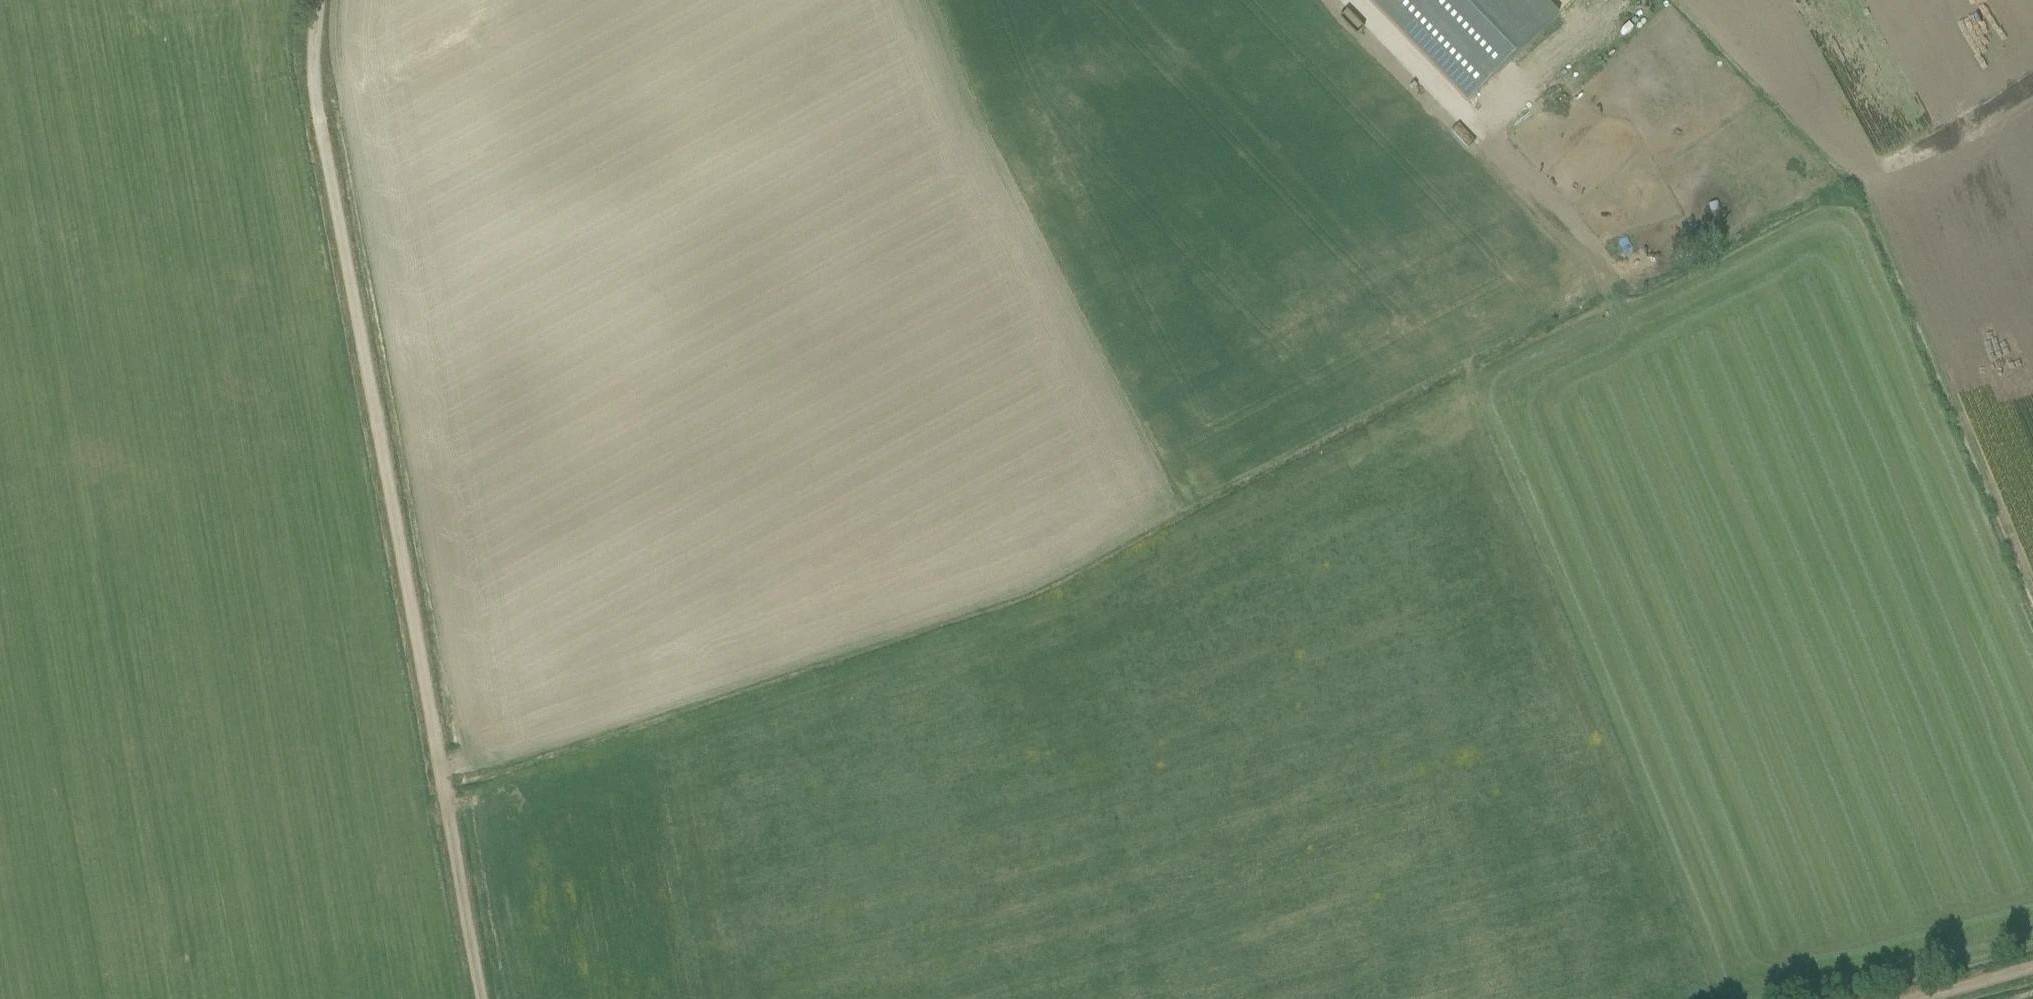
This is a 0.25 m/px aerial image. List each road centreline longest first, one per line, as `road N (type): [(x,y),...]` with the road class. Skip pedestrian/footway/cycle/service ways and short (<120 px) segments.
road 1 (track): [(313,0),(310,88),(484,998)]
road 2 (track): [(1893,998),(2032,964)]

